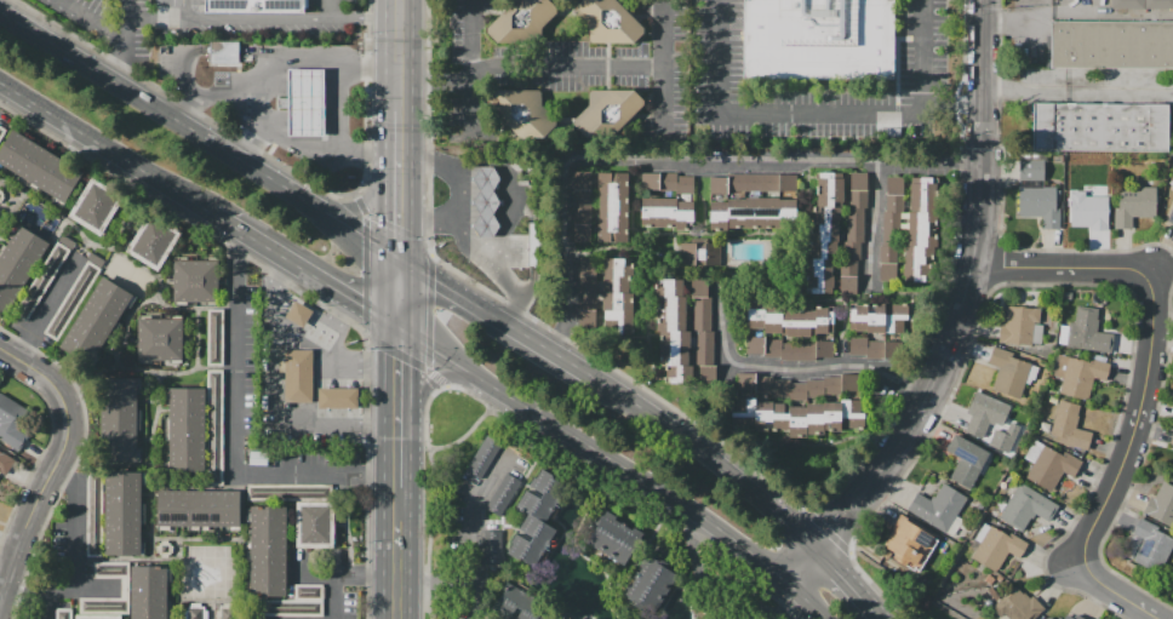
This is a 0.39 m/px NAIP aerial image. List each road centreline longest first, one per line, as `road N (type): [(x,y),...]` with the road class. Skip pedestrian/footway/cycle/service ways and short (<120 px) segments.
road 1 (residential): [(816,546),(928,396),(977,264),(982,0)]
road 2 (residential): [(1065,561),(1091,527),(1135,429),(1154,263),(977,264)]
road 3 (secondary): [(400,327),(794,578)]
road 4 (secondary): [(316,205),(0,10)]
road 5 (secondary): [(816,546),(685,435),(593,377)]
road 6 (secondary): [(0,81),(213,212)]
road 7 (secondary): [(593,377),(400,257)]
road 8 (residential): [(0,608),(70,434),(63,395)]
road 9 (secondary): [(213,212),(400,327)]
road 10 (primary): [(399,486),(400,327)]
road 11 (primary): [(397,618),(399,486)]

